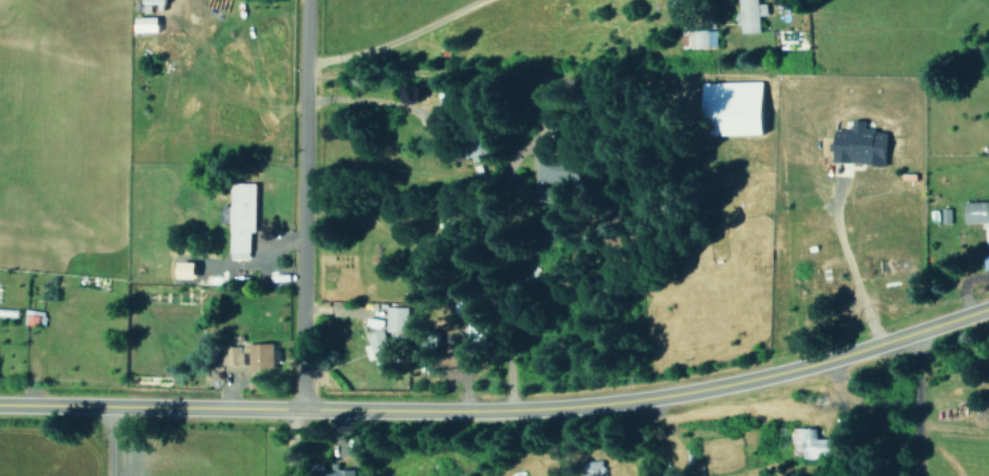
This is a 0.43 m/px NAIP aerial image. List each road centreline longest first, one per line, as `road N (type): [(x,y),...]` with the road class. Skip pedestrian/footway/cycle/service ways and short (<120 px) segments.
road 1 (tertiary): [(988,311),(830,365),(657,398),(511,411),(0,405)]
road 2 (residential): [(305,86),(327,76),(493,74),(524,80),(547,109),(539,146),(510,166),(511,411)]
road 3 (residential): [(303,413),(308,0)]

